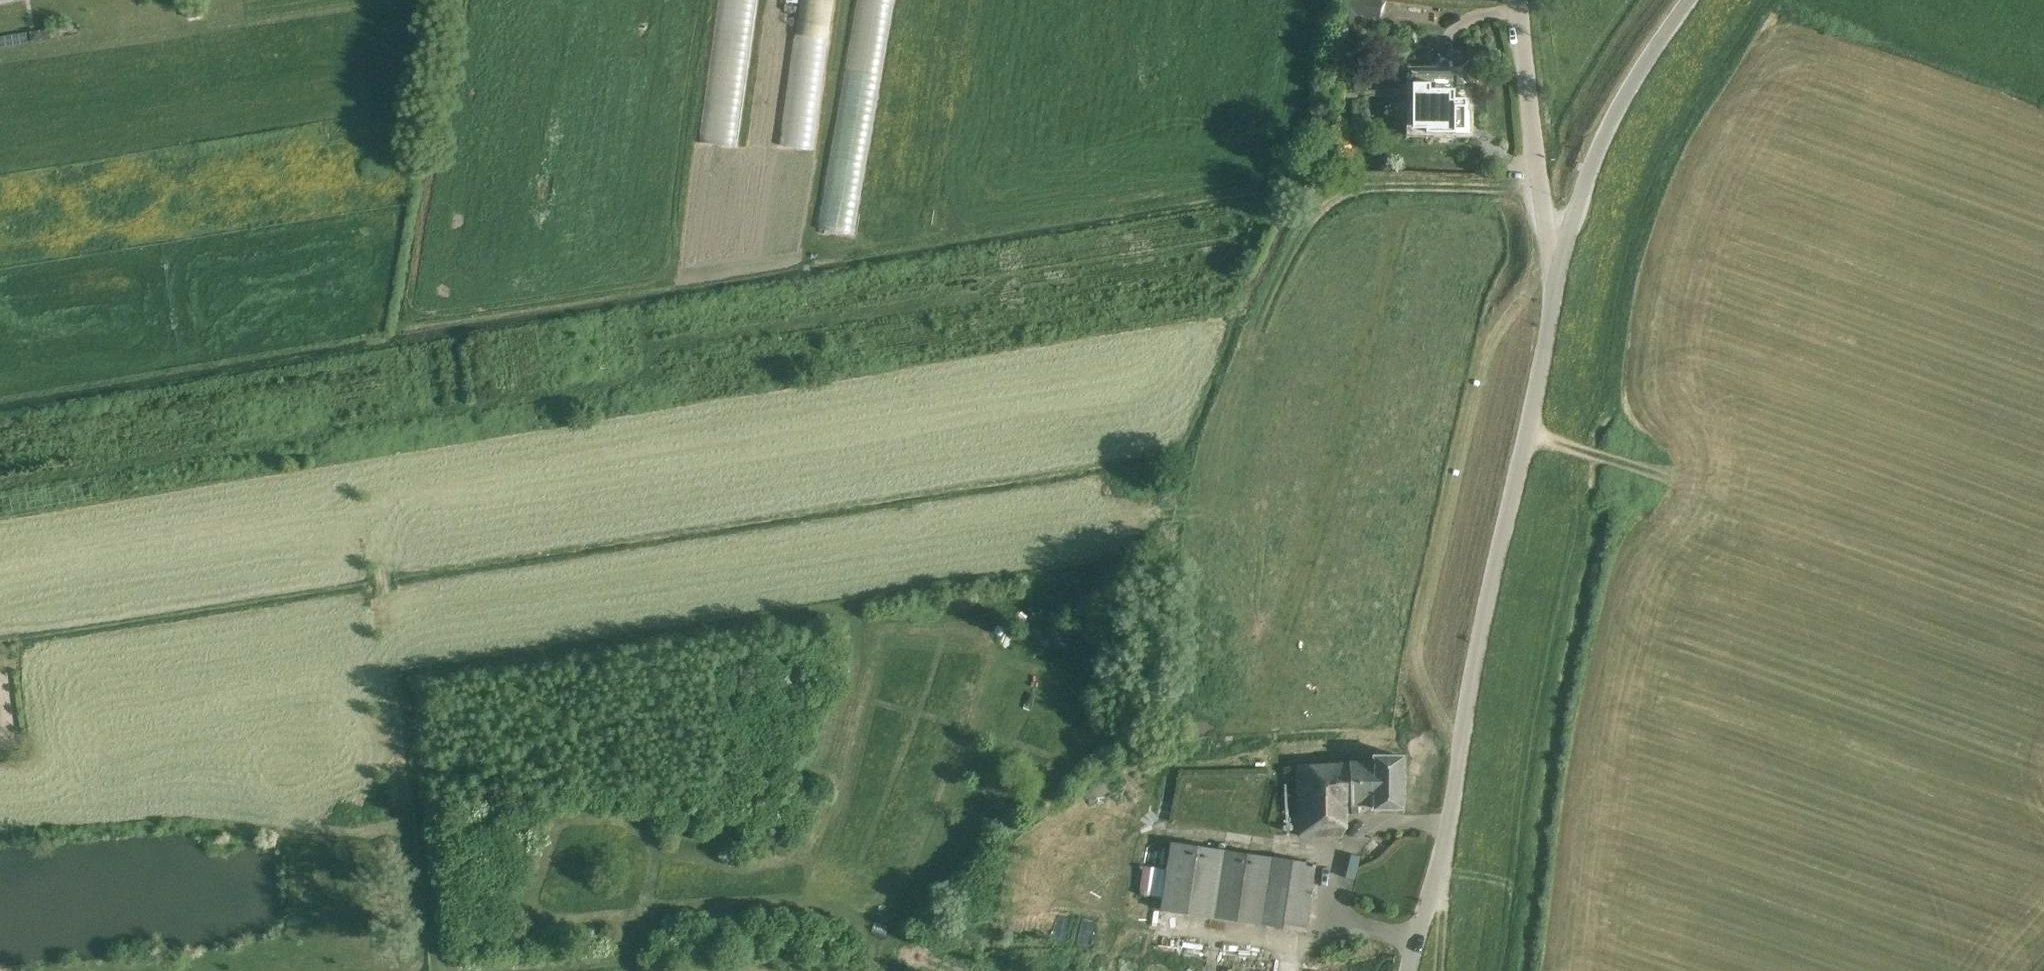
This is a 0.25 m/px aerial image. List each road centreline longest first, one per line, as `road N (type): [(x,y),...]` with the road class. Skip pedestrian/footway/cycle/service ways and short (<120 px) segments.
road 1 (unclassified): [(1412,970),(1558,266)]
road 2 (unclassified): [(1558,266),(1627,92),(1686,0)]
road 3 (unclassified): [(1558,266),(1543,219),(1523,0)]

